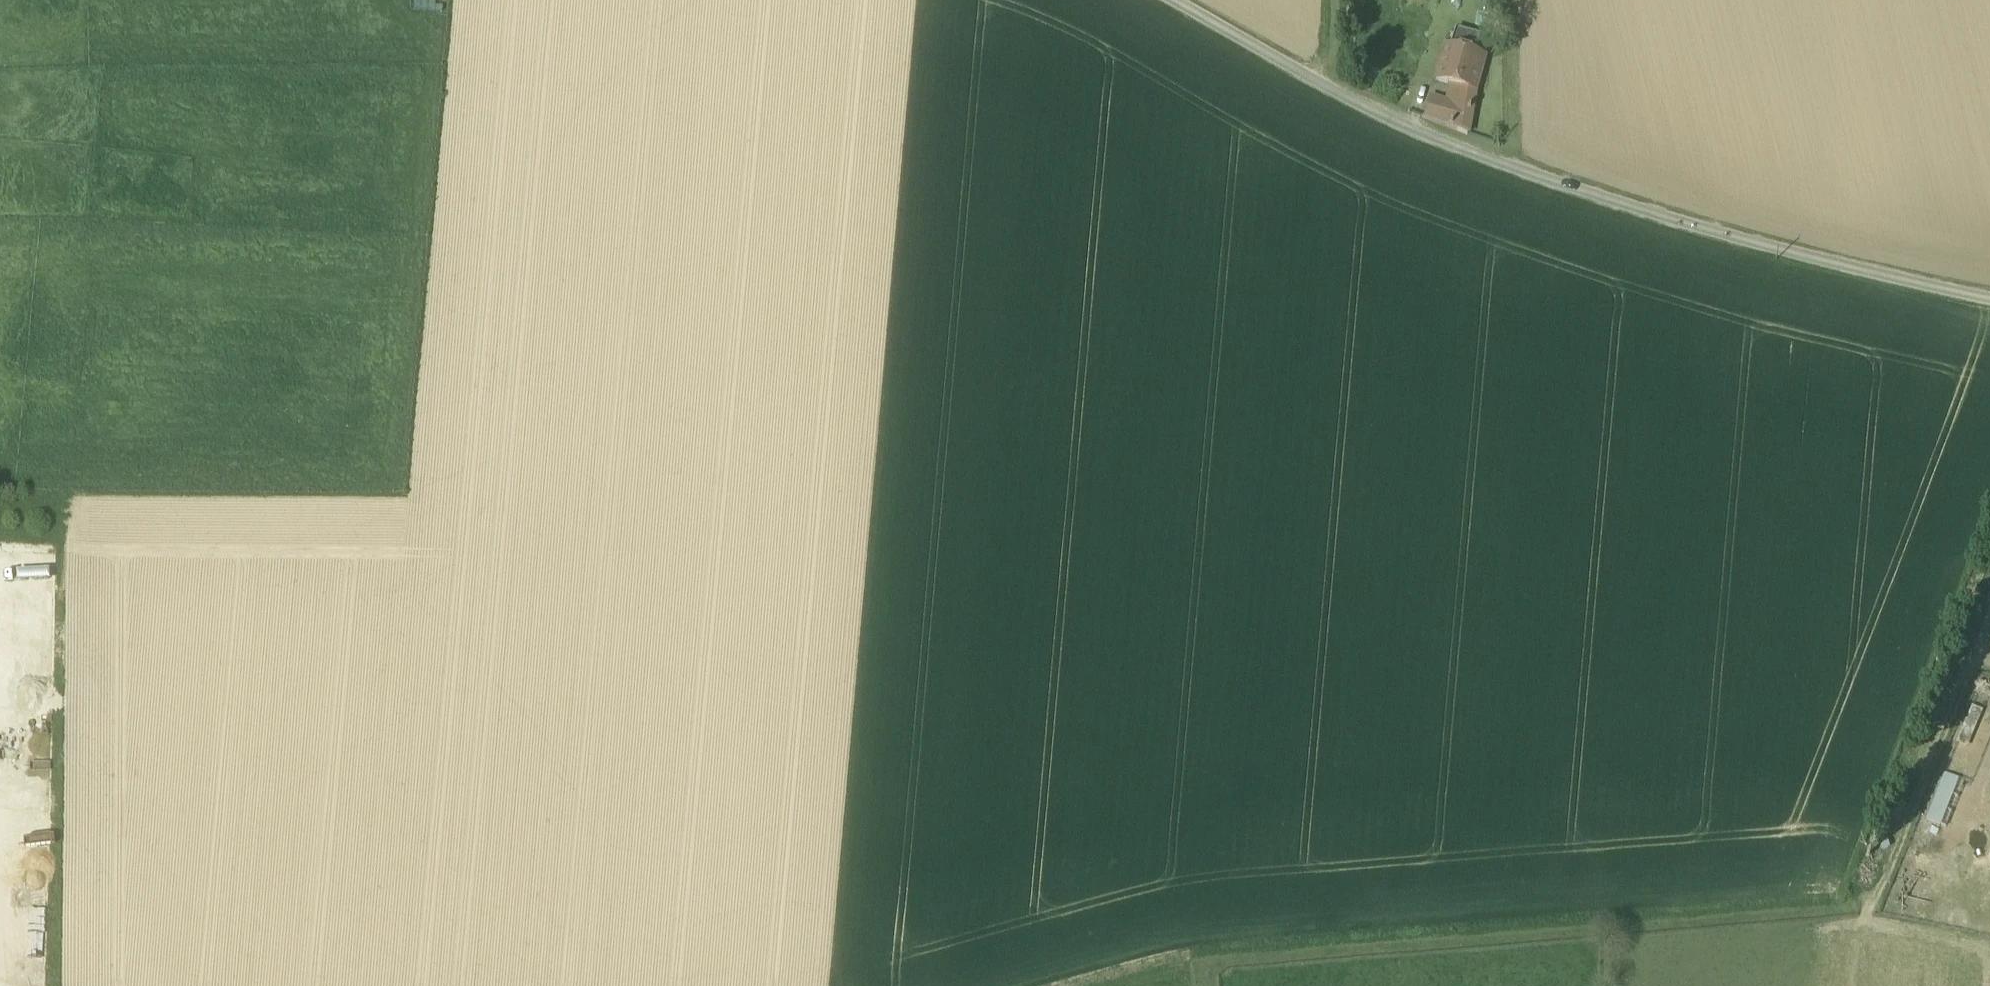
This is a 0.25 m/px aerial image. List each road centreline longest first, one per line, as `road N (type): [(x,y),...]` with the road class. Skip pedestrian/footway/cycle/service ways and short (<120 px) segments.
road 1 (residential): [(1163,0),(1390,119),(1649,215),(1989,294)]

